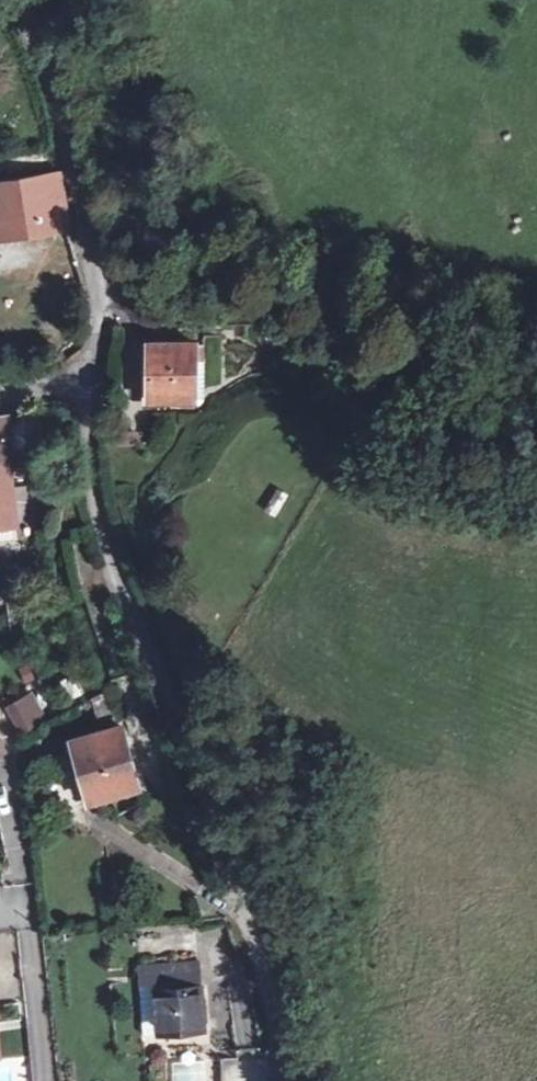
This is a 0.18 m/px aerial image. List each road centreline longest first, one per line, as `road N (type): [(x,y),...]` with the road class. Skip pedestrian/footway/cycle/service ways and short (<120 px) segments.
road 1 (unclassified): [(275,1080),(270,1025),(235,873),(121,586),(100,509),(86,385)]
road 2 (unclassified): [(4,0),(59,138),(111,308),(86,385)]

